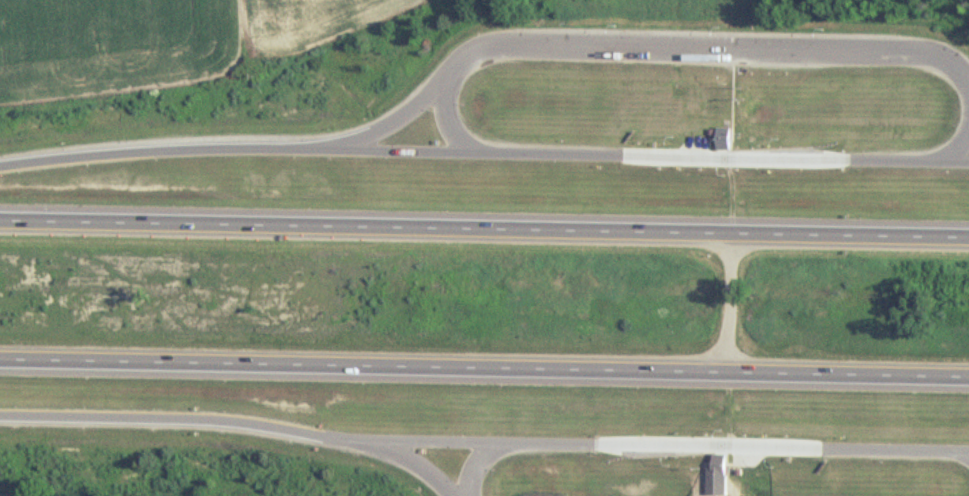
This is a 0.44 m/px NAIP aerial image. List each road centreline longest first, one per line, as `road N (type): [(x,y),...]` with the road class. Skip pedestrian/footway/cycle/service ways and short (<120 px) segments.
road 1 (motorway): [(968,234),(0,212)]
road 2 (motorway): [(0,360),(968,375)]
road 3 (motorway): [(968,157),(320,143)]
road 4 (motorway): [(369,443),(967,453)]
road 5 (motorway): [(0,414),(229,419),(369,443)]
road 6 (motorway): [(320,143),(125,145),(0,162)]

